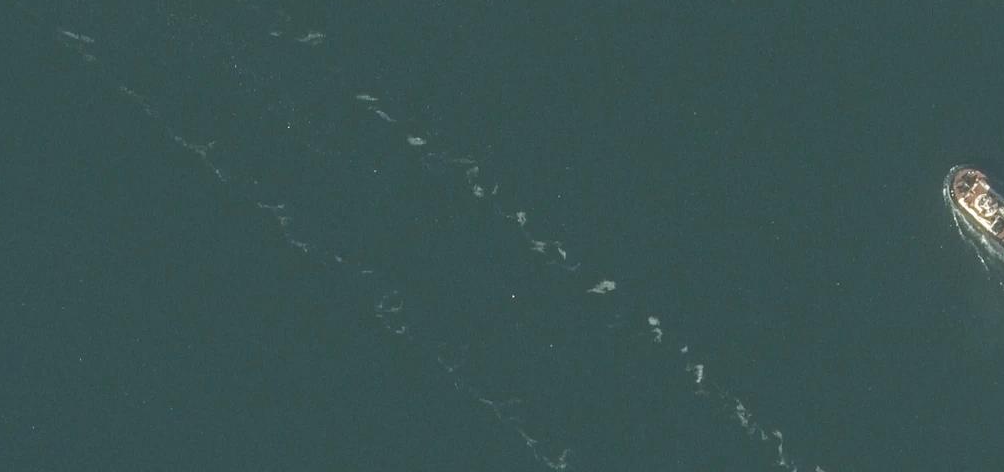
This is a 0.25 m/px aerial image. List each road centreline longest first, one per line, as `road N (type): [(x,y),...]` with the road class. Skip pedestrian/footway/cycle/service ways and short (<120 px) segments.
road 1 (motorway): [(57,471),(190,0)]
road 2 (motorway): [(136,0),(5,471)]

